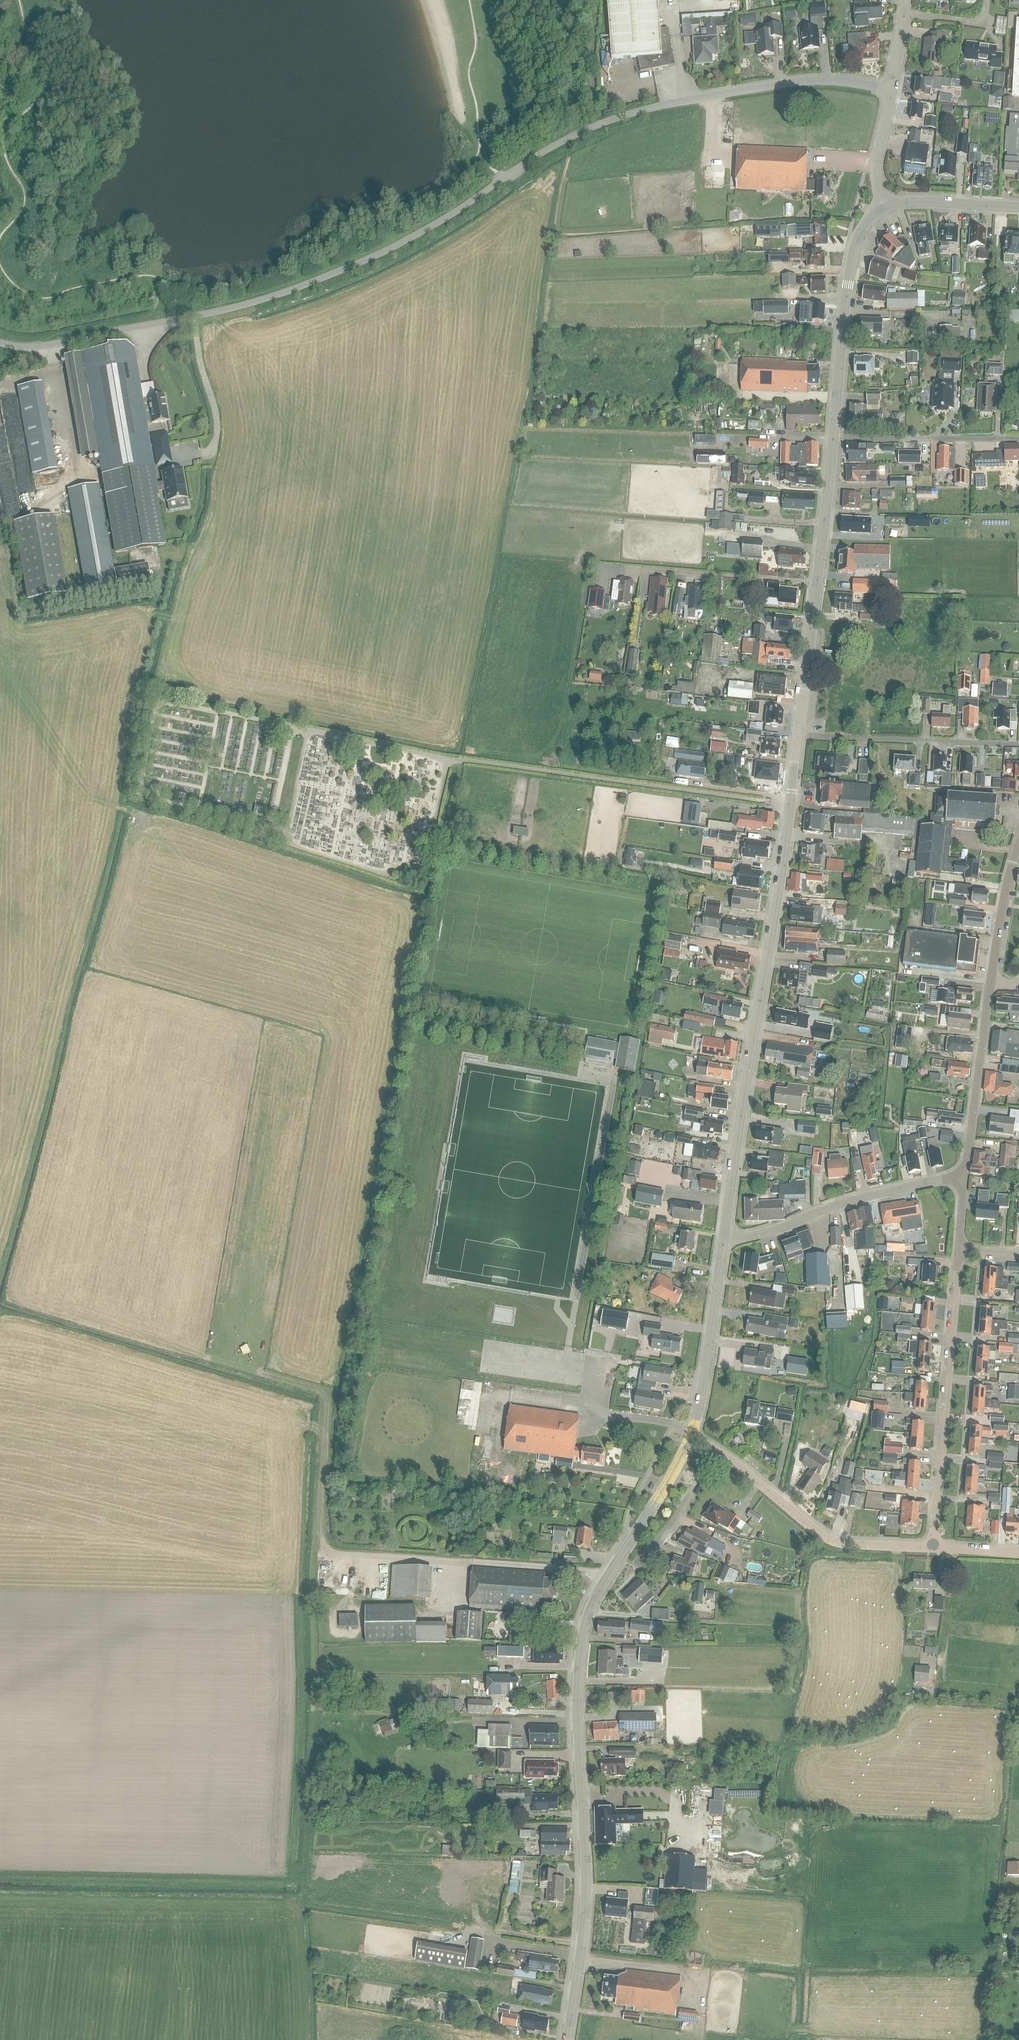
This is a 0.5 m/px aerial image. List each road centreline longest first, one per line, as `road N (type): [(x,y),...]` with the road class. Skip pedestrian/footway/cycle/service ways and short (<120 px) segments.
road 1 (unclassified): [(891,88),(795,81),(629,113),(521,164),(439,221),(302,286),(42,346),(0,345)]
road 2 (secondary): [(567,2039),(585,1857),(577,1713),(583,1635),(597,1595),(692,1436)]
road 3 (secondary): [(797,736),(724,1239)]
road 4 (secondary): [(834,439),(797,736)]
road 5 (residential): [(933,1547),(958,1254)]
road 6 (residential): [(724,1239),(874,1195),(965,1179)]
road 7 (residential): [(933,1547),(823,1535),(716,1451)]
road 8 (secondary): [(885,208),(856,240),(834,439)]
road 9 (residential): [(1018,744),(797,736)]
road 10 (residential): [(965,1179),(990,984)]
road 11 (residential): [(1018,439),(834,439)]
road 12 (residential): [(990,984),(1018,842)]
road 13 (residential): [(635,1565),(661,1540),(716,1451)]
road 14 (secondary): [(1018,208),(909,201),(885,208)]
road 15 (residential): [(885,208),(874,169),(891,88)]
road 16 (secondary): [(724,1239),(706,1359)]

